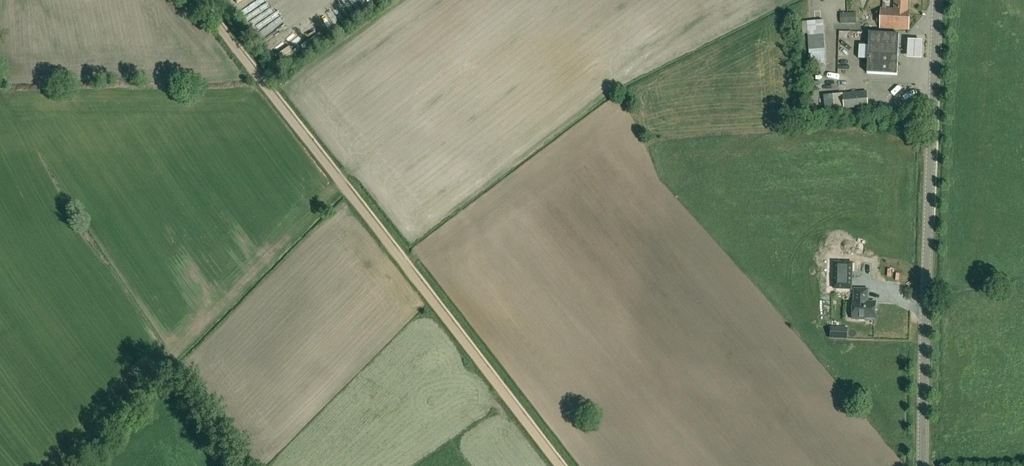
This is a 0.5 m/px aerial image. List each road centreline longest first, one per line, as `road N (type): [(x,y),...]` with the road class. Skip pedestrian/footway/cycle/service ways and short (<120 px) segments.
road 1 (track): [(561,465),(199,0)]
road 2 (secondary): [(923,465),(936,0)]

